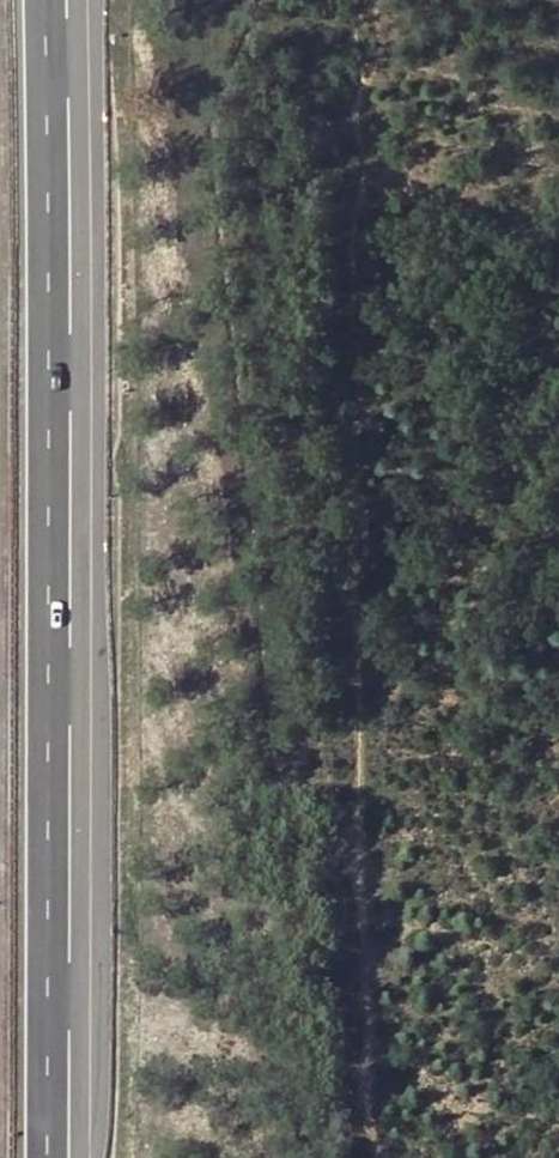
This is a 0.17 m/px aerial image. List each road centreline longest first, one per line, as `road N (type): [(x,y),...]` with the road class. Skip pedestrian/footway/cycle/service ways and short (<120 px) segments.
road 1 (motorway): [(61,1157),(61,0)]

